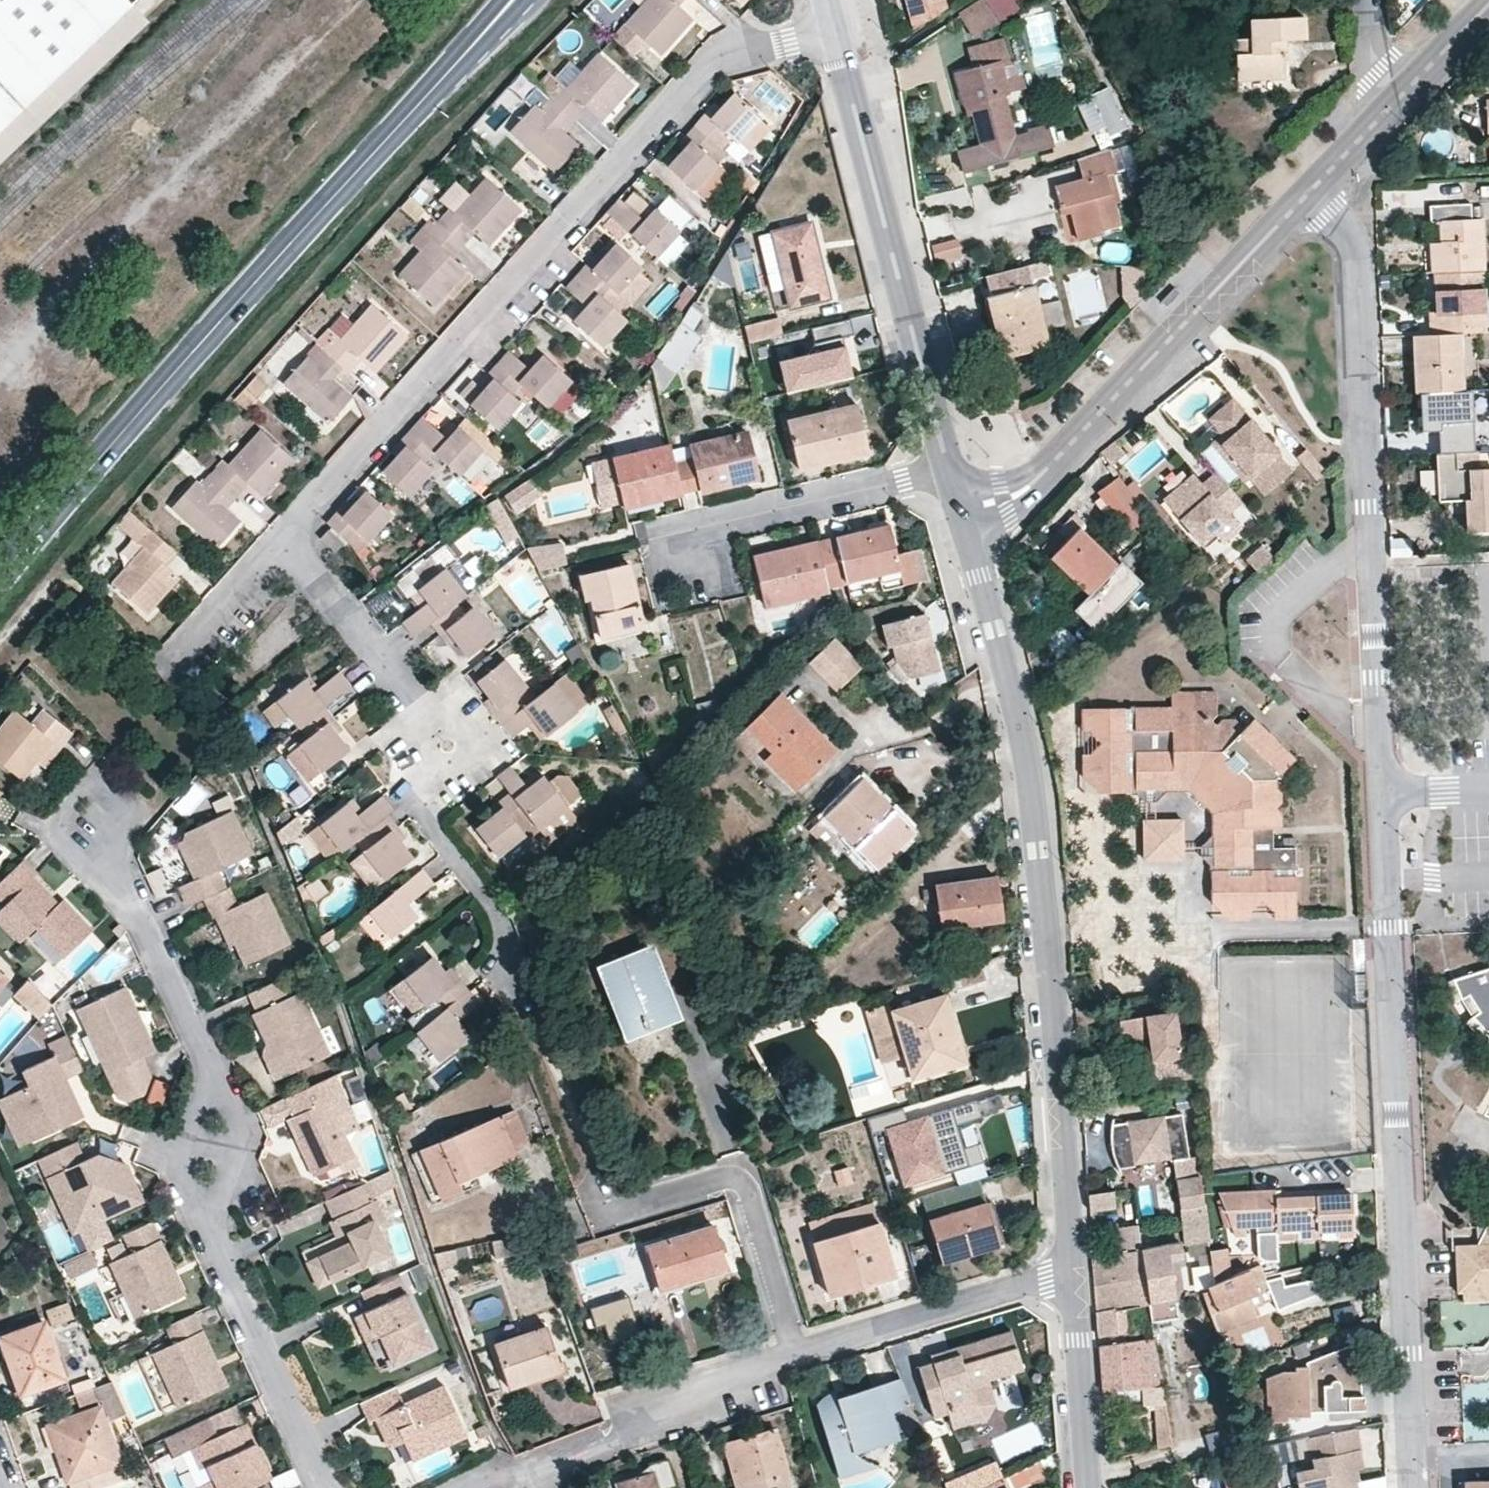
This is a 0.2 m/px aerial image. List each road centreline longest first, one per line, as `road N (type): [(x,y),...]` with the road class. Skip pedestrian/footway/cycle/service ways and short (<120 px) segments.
road 1 (residential): [(277,538),(711,69),(835,28)]
road 2 (residential): [(1071,1269),(1031,774),(964,513)]
road 3 (residential): [(1413,1487),(1383,797)]
road 4 (residential): [(277,538),(447,747),(425,821),(504,932),(570,1122)]
road 5 (primary): [(0,584),(104,456),(414,116)]
road 6 (residential): [(1316,186),(1356,251),(1383,797)]
road 7 (residential): [(964,513),(1027,491),(1316,186)]
road 8 (residential): [(952,470),(835,28)]
road 9 (residential): [(799,1360),(747,1198),(736,1188),(605,1220)]
road 10 (residential): [(330,1487),(205,1225)]
road 11 (residential): [(799,1360),(1071,1269)]
road 12 (residential): [(952,470),(722,525),(684,552)]
road 13 (residential): [(103,878),(148,811),(117,777),(60,830),(71,859),(89,870)]
road 14 (residential): [(217,1082),(139,915),(103,878)]
road 15 (residential): [(1089,1487),(1071,1269)]
road 16 (residential): [(617,1439),(673,1402),(799,1360)]
road 17 (residential): [(161,661),(277,538)]
road 18 (primary): [(414,116),(533,0)]
road 19 (residential): [(205,1225),(244,1159),(217,1082)]
road 20 (residential): [(217,1082),(181,1151),(180,1171),(205,1225)]
road 21 (primary): [(502,0),(414,116)]
road 22 (residential): [(1394,103),(1488,8)]

